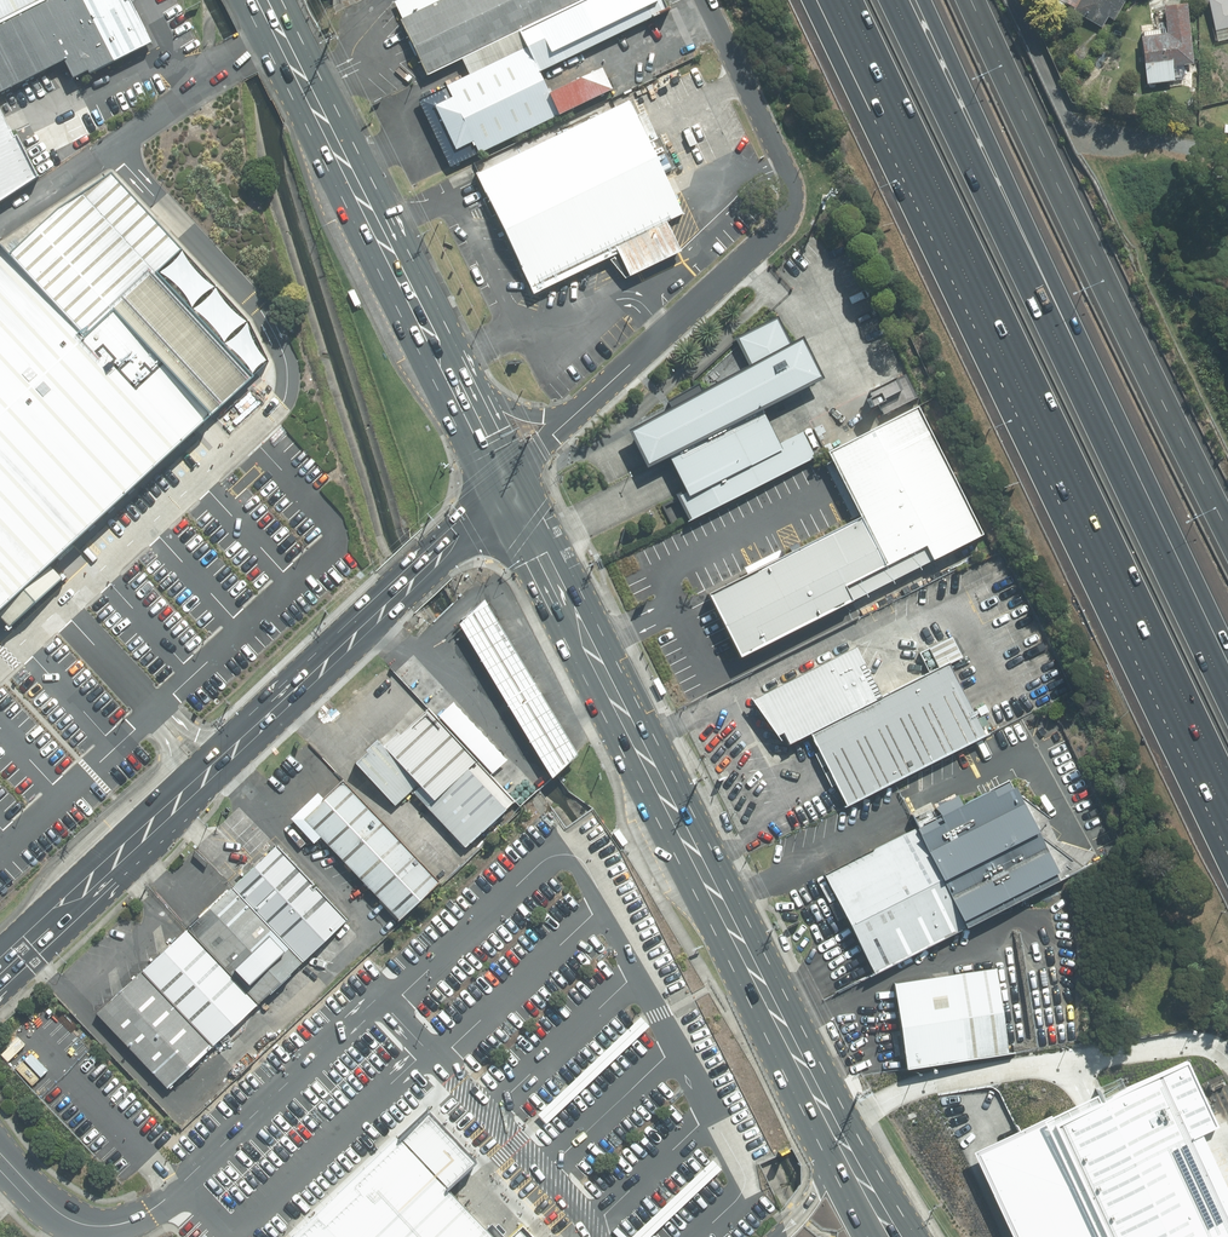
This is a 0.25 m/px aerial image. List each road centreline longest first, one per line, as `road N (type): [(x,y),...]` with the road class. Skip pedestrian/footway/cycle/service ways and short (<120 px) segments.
road 1 (motorway): [(1227,788),(849,0)]
road 2 (primary): [(501,487),(874,1198)]
road 3 (secondary): [(0,965),(399,596),(501,487)]
road 4 (unclassified): [(702,0),(792,180),(792,211),(581,408)]
road 5 (motorway): [(894,0),(1085,395)]
road 6 (primary): [(451,384),(261,0)]
road 7 (motorway): [(925,0),(1040,254),(1085,395)]
road 8 (motorway): [(1085,395),(1227,694)]
road 9 (primary): [(451,384),(531,413),(581,408)]

